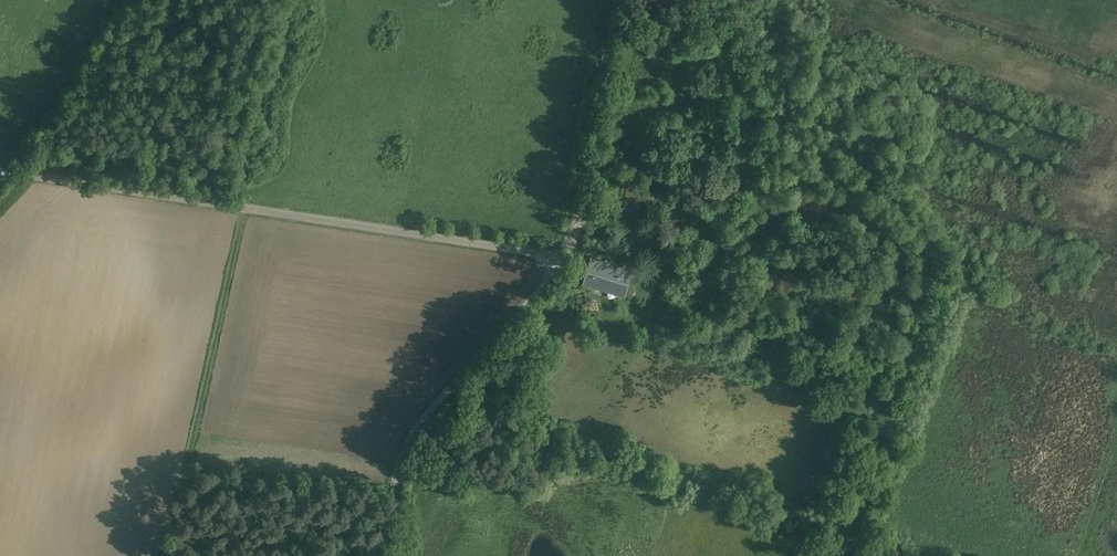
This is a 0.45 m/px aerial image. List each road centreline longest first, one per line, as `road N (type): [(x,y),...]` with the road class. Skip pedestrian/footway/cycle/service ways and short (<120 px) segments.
road 1 (unclassified): [(382,555),(392,491),(425,414),(559,261),(0,171)]
road 2 (track): [(169,555),(243,208)]
road 3 (track): [(618,0),(575,234),(559,261)]

